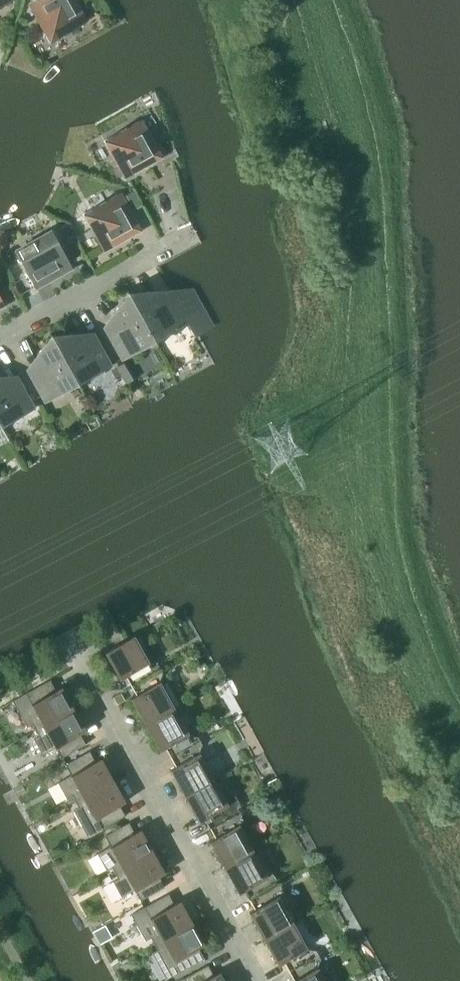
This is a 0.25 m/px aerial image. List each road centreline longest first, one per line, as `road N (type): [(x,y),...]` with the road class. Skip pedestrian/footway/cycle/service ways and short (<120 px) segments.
road 1 (residential): [(67,638),(257,980)]
road 2 (residential): [(192,231),(0,346)]

